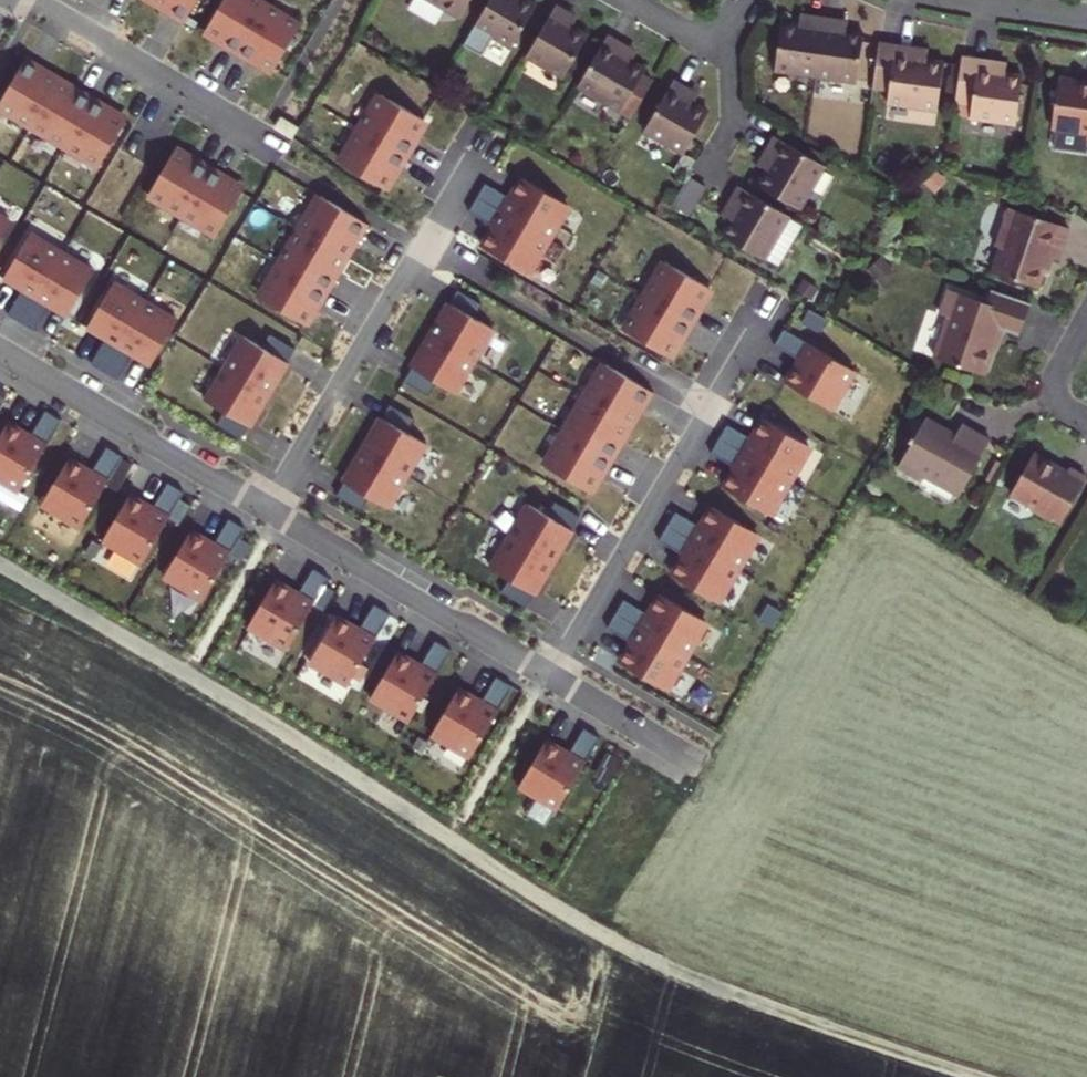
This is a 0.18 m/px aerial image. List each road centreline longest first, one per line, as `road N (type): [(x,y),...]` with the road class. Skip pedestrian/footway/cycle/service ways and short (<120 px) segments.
road 1 (track): [(973,1076),(825,1029),(636,950),(0,566)]
road 2 (residential): [(768,316),(554,678)]
road 3 (residential): [(473,167),(268,507)]
road 4 (residential): [(554,678),(268,507)]
road 5 (residential): [(268,507),(0,350)]
road 6 (residential): [(275,146),(32,0)]
road 7 (residential): [(697,762),(554,678)]
road 8 (residential): [(953,0),(1086,18)]

